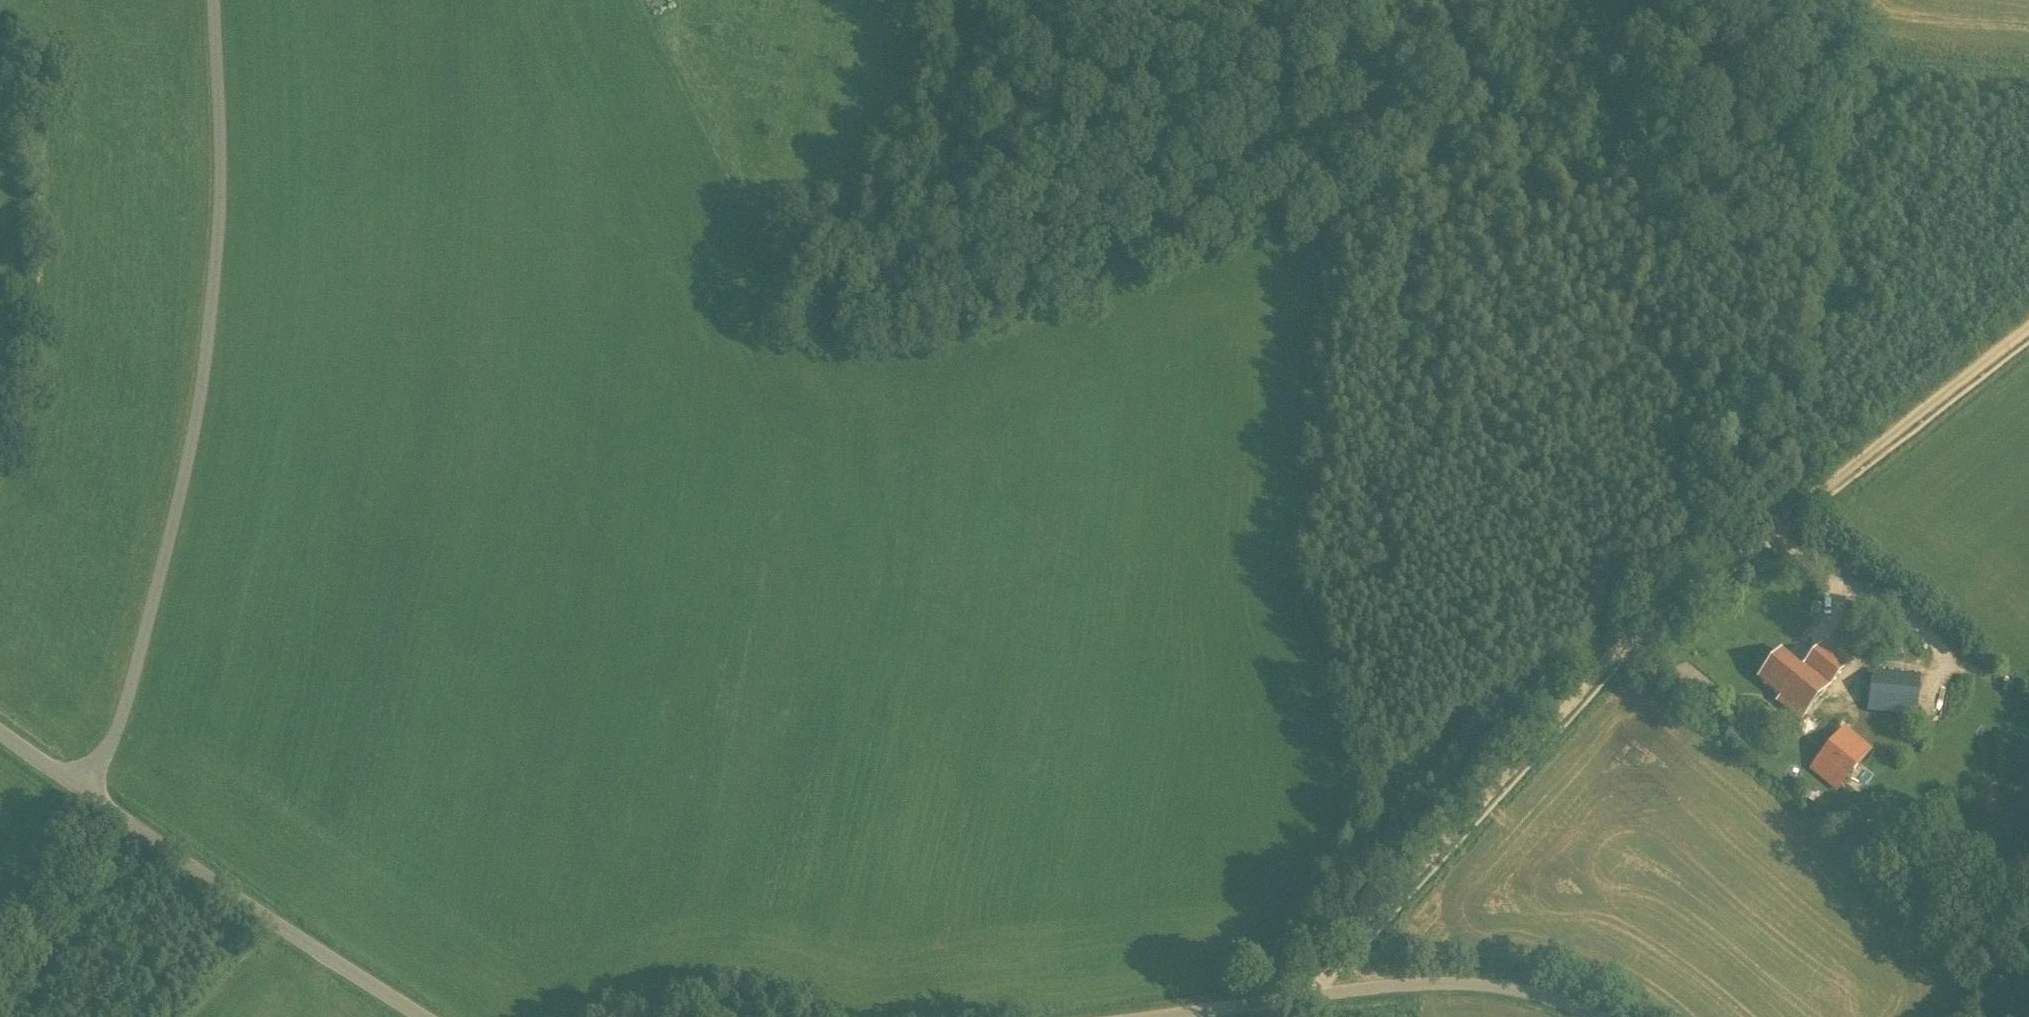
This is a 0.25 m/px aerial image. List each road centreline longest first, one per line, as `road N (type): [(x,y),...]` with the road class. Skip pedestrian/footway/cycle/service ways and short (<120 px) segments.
road 1 (track): [(1305,997),(1620,648),(2028,327)]
road 2 (unclassified): [(90,800),(126,698),(190,449),(219,228),(216,0)]
road 3 (unclassified): [(1596,1016),(1537,993),(1435,983),(1177,1016)]
road 4 (unclassified): [(430,1016),(90,800)]

